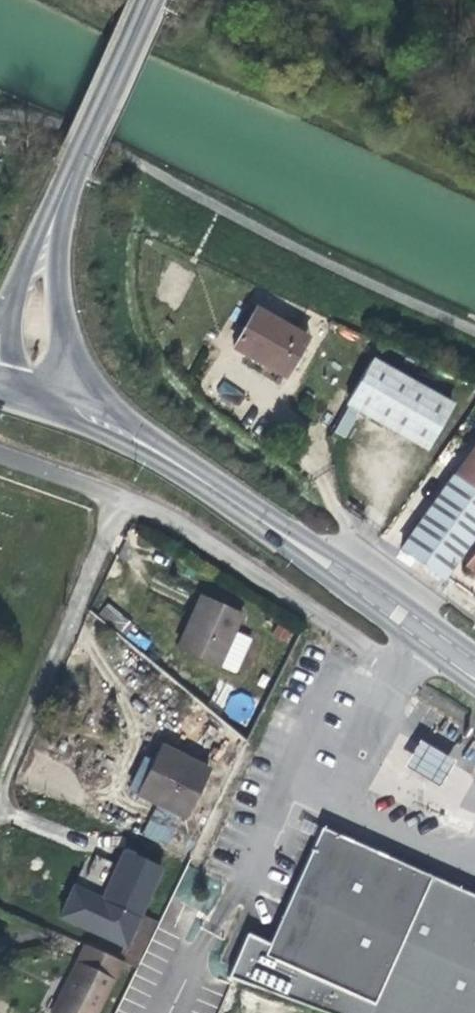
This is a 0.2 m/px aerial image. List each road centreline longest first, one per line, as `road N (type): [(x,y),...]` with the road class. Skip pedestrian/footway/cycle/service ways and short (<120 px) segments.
road 1 (tertiary): [(81,417),(140,441),(295,537),(474,670)]
road 2 (track): [(0,789),(126,498)]
road 3 (secondary): [(81,417),(64,341),(74,160)]
road 4 (secondary): [(74,160),(148,0)]
road 5 (secondary): [(74,160),(0,314)]

